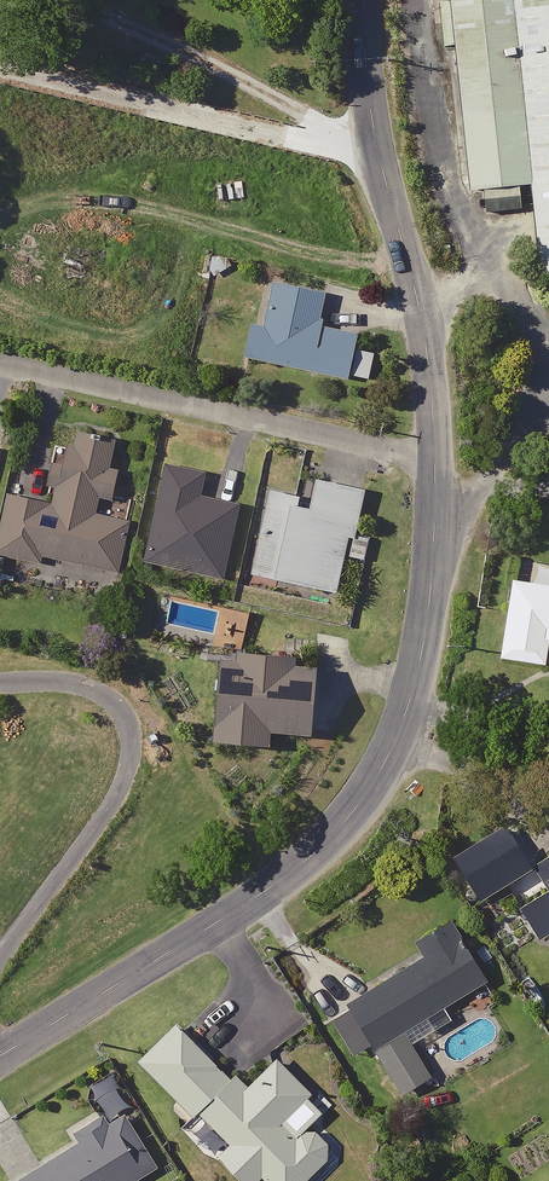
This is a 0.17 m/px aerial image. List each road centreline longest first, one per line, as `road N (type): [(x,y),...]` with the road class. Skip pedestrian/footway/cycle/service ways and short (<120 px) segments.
road 1 (unclassified): [(0,1058),(316,852),(391,757),(411,706),(435,537),(436,416),(415,285),(372,111),(365,0)]

